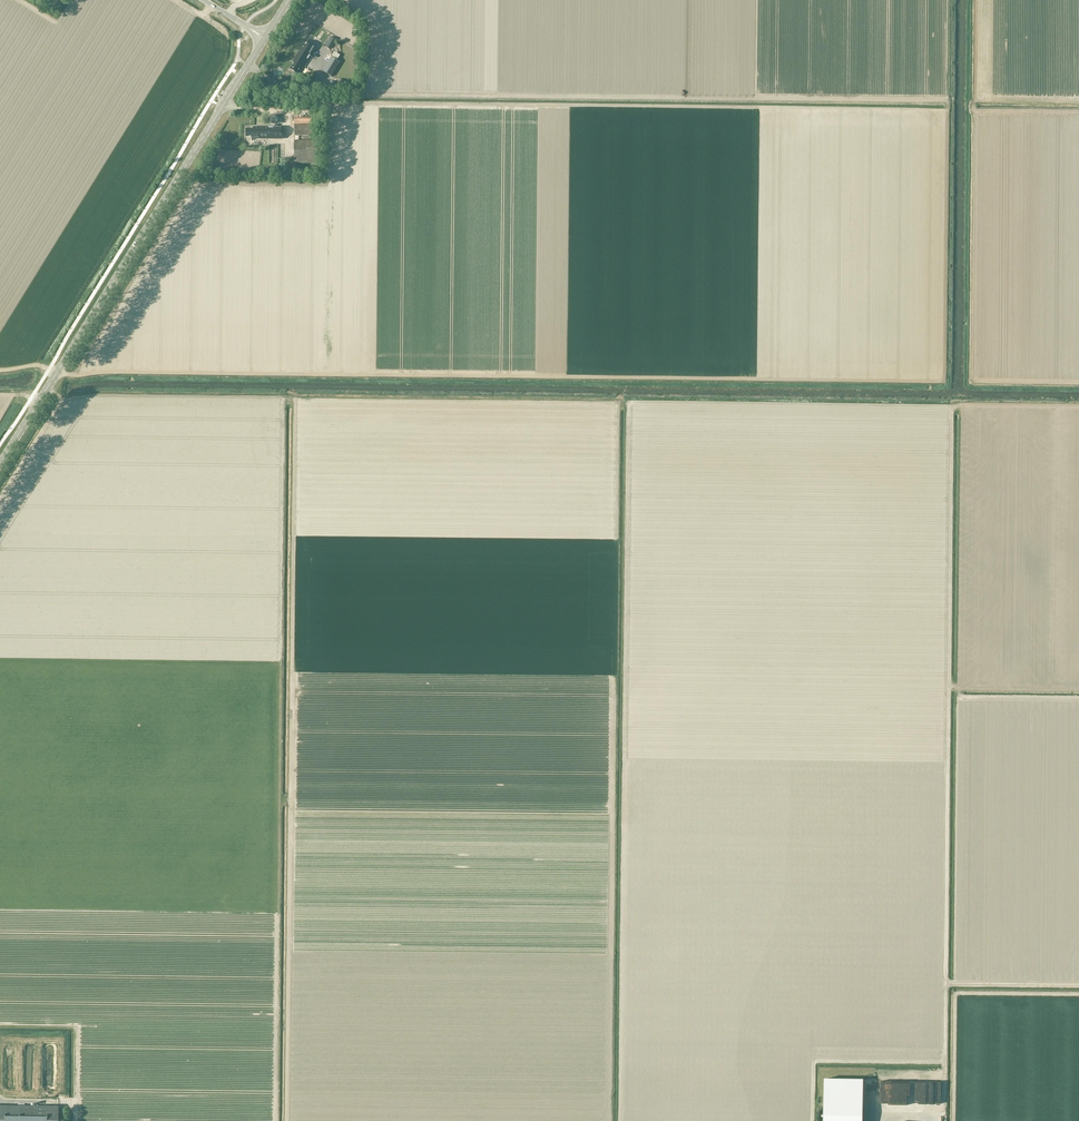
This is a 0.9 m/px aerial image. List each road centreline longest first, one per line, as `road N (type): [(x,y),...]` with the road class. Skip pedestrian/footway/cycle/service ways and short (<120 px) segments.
road 1 (track): [(943,382),(58,371)]
road 2 (secondary): [(0,464),(263,42)]
road 3 (track): [(60,400),(289,397)]
road 4 (track): [(46,390),(60,401),(0,496)]

